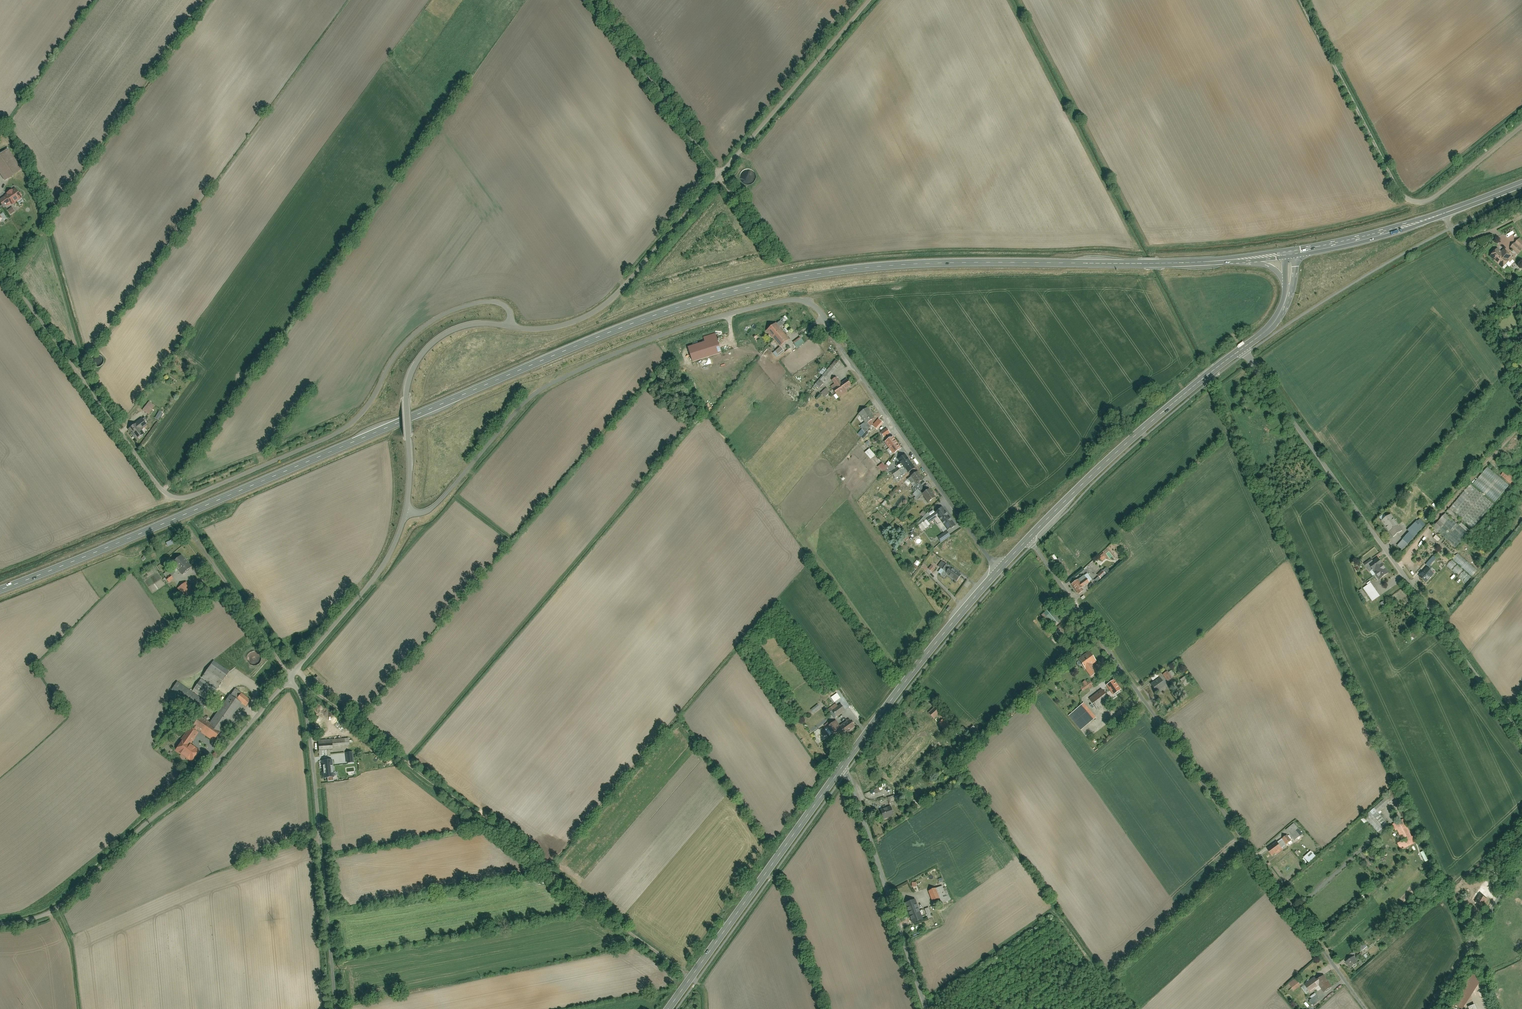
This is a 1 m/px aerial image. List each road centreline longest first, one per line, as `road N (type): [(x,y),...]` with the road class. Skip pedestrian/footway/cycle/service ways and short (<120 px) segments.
road 1 (primary): [(0,590),(591,340),(726,293),(905,264),(1244,260)]
road 2 (residential): [(0,262),(153,481),(172,494),(219,485),(347,427),(401,349),(438,318),(498,302),(509,311),(511,327)]
road 3 (residential): [(1364,1008),(1028,538)]
road 4 (unclassified): [(406,515),(433,509),(528,397),(554,379),(720,316),(791,301),(813,306)]
road 5 (unclassified): [(1521,736),(1243,349)]
road 6 (unclassified): [(0,924),(46,914),(72,897),(209,772),(290,677)]
road 7 (track): [(1521,126),(1438,197),(1409,206),(1300,0)]
road 8 (residential): [(290,677),(307,713),(337,1008)]
road 9 (residential): [(999,570),(813,306)]
road 10 (tertiary): [(843,767),(668,1008)]
road 11 (unclassified): [(511,327),(560,327),(606,306),(719,176)]
road 12 (residential): [(926,1008),(843,767)]
road 13 (tertiary): [(999,570),(843,767)]
road 14 (primary): [(1521,185),(1412,225),(1289,254)]
road 15 (tertiary): [(1203,380),(1028,538)]
road 16 (unclassified): [(719,176),(869,0)]
road 17 (residential): [(719,176),(594,0)]
road 18 (unclassified): [(290,677),(387,563),(406,515)]
road 19 (unclassified): [(1432,1008),(1521,863)]
road 20 (residential): [(196,539),(290,677)]
road 21 (unclassified): [(408,399),(418,364),(444,336),(475,325),(511,327)]

